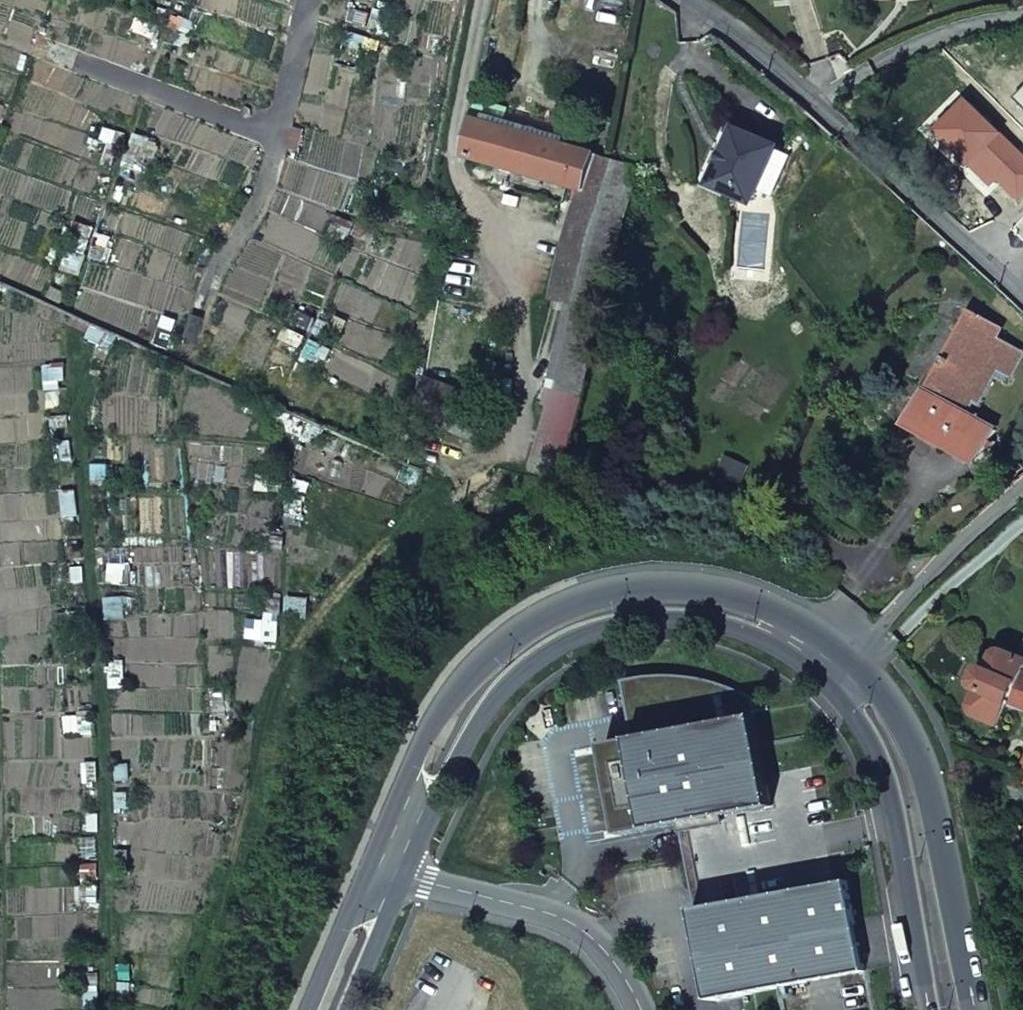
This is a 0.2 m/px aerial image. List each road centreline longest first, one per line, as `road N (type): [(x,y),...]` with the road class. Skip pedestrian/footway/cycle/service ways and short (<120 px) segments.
road 1 (track): [(487,0),(454,166),(520,346),(506,464),(478,465),(411,514),(272,681),(248,806),(185,1009)]
road 2 (tertiary): [(397,877),(459,717),(548,615),(657,591),(773,609),(848,672)]
road 3 (residential): [(1022,281),(798,71),(699,0)]
road 4 (tertiary): [(848,672),(866,687),(913,785),(951,1009)]
road 5 (track): [(310,0),(257,207),(200,307)]
road 6 (residential): [(641,1009),(614,954),(553,919),(397,877)]
road 7 (residential): [(848,672),(959,552),(1022,500)]
road 8 (tertiary): [(335,1009),(397,877)]

